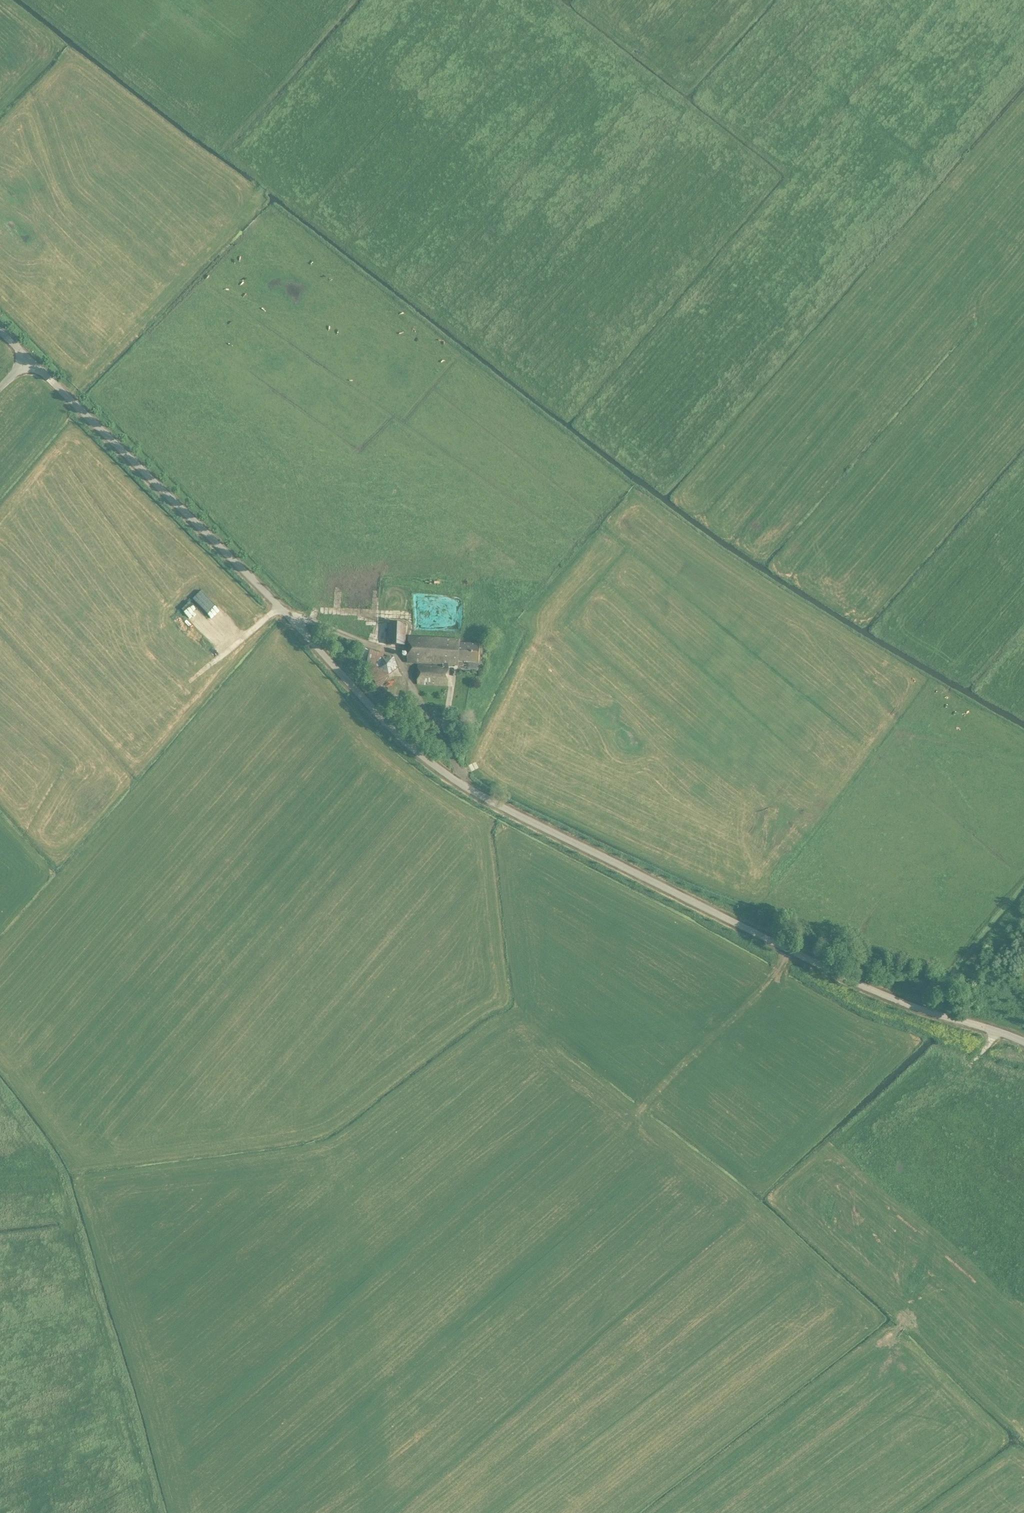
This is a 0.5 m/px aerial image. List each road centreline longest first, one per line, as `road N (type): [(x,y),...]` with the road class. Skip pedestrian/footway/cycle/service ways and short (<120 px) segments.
road 1 (unclassified): [(1023,1042),(866,989),(443,773),(30,358)]

